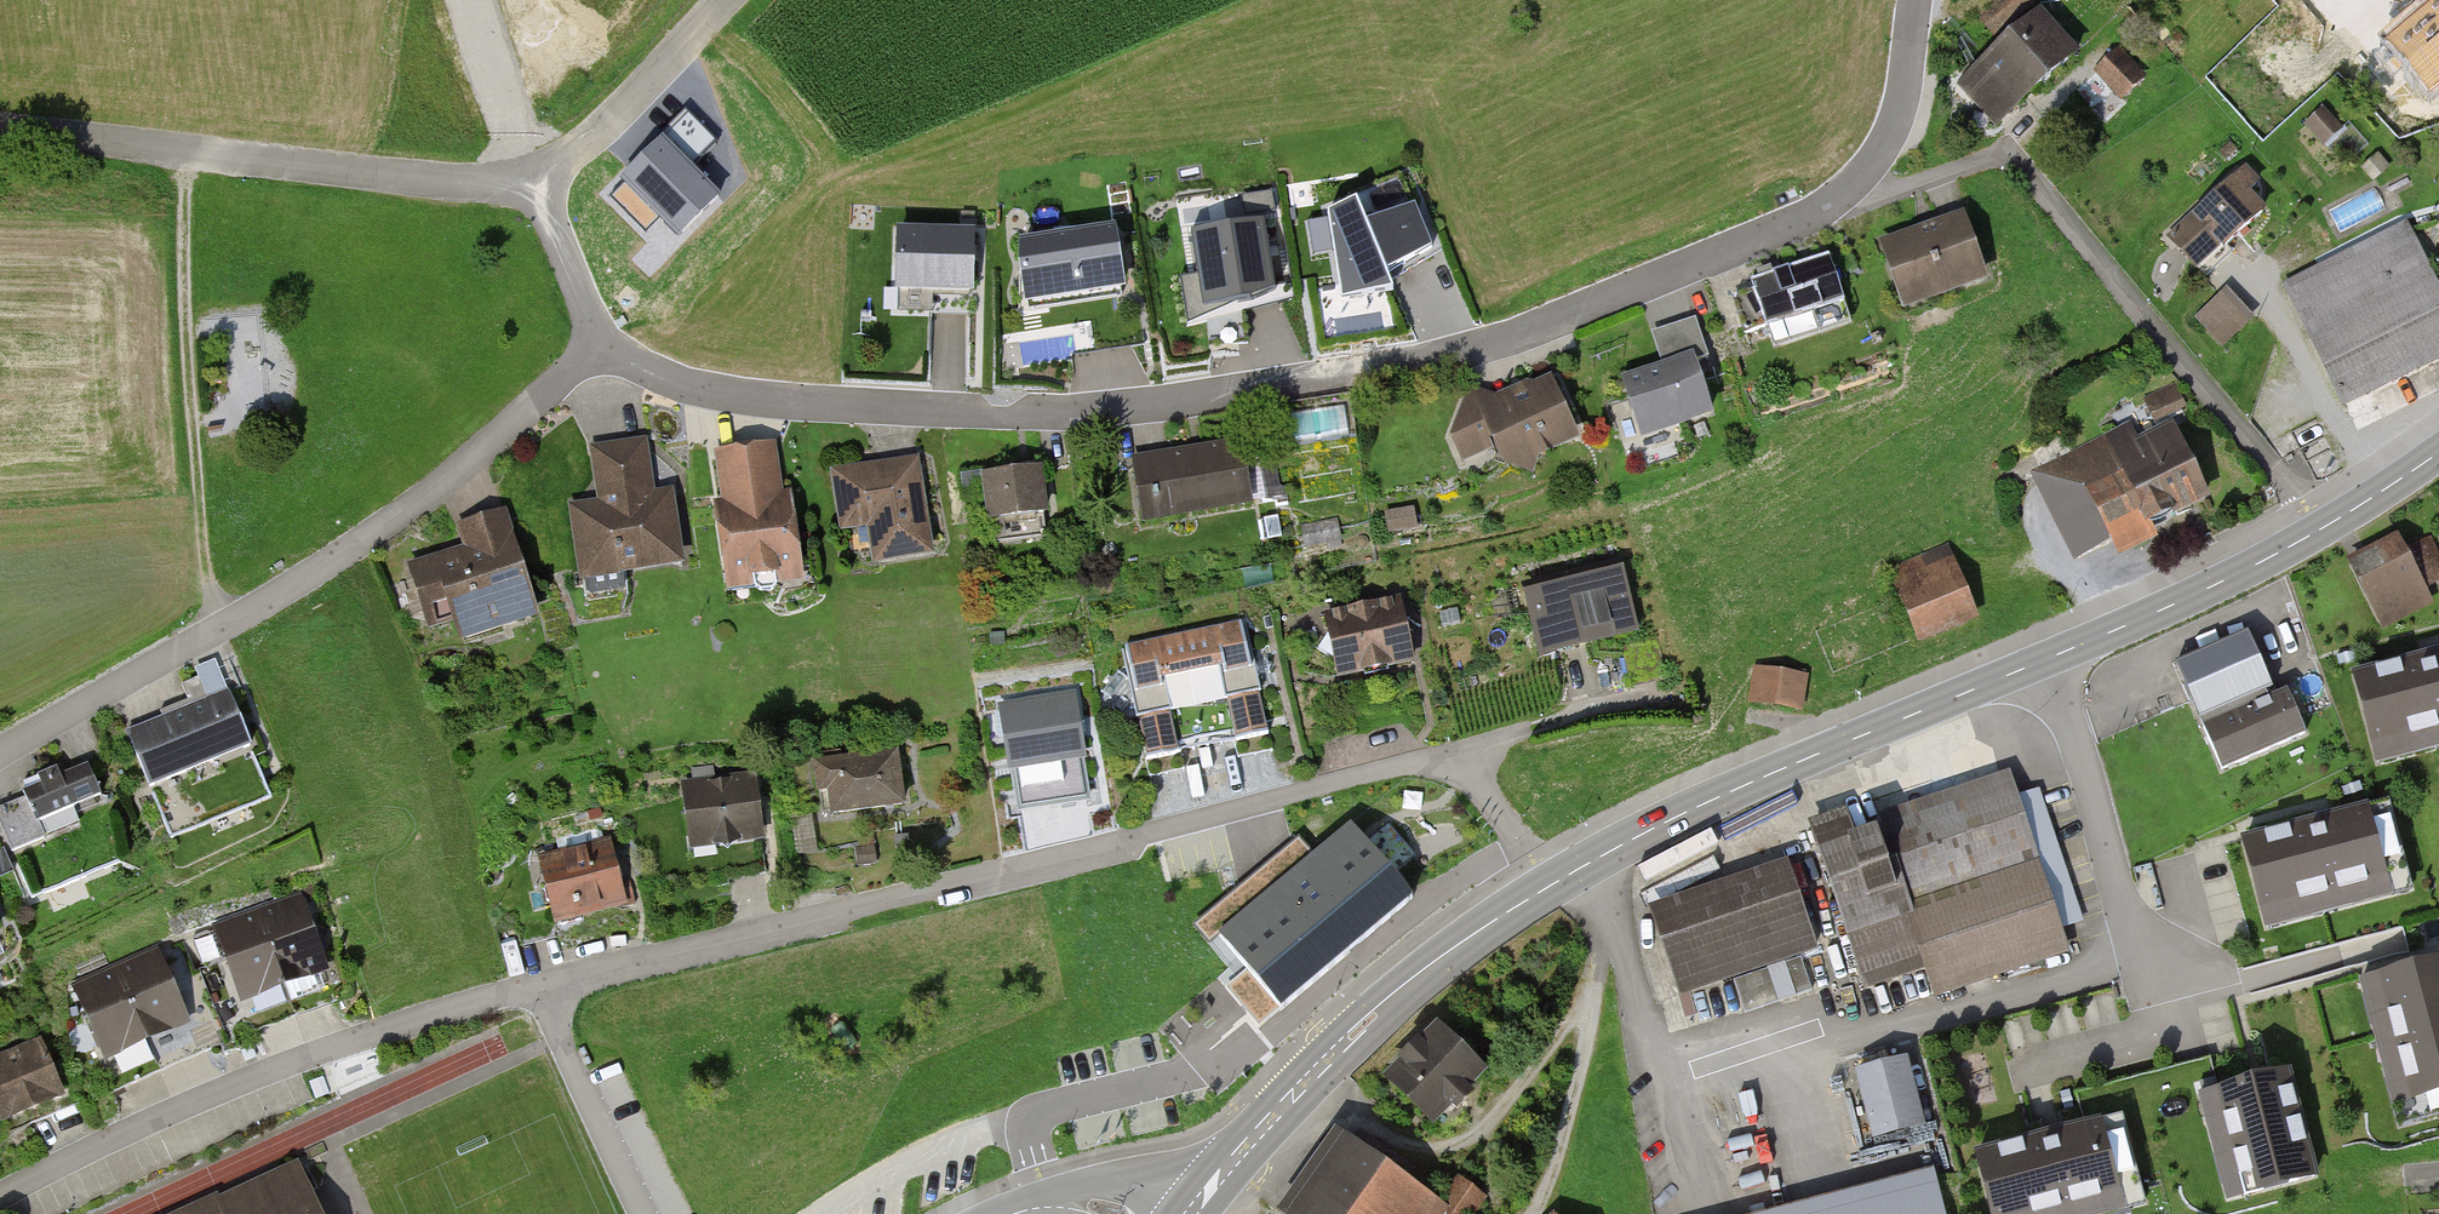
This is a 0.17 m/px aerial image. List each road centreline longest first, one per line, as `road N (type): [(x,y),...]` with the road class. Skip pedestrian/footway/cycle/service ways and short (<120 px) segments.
road 1 (residential): [(1551,884),(1458,752),(380,1032),(132,1130),(0,1198)]
road 2 (residential): [(604,339),(631,361),(705,390),(1068,413),(1458,352),(1519,336),(1790,226),(1856,187),(1898,114),(1915,0)]
road 3 (residential): [(0,761),(225,632),(388,521),(458,471),(604,339)]
road 4 (secondary): [(1551,884),(1706,803),(2045,661)]
road 5 (unclassified): [(534,174),(462,184),(0,129)]
road 6 (track): [(225,632),(207,572),(190,380),(187,150)]
road 7 (secondary): [(2045,661),(2256,565),(2438,452)]
road 8 (secondary): [(1498,917),(1353,1016),(1183,1196)]
road 9 (secondary): [(1210,1213),(1305,1105),(1498,917)]
road 10 (residential): [(2045,661),(2138,949),(2176,972)]
road 11 (unclassified): [(725,0),(617,119),(575,157),(534,174)]
road 12 (tertiary): [(1183,1196),(1146,1183),(1082,1185),(998,1213)]
road 13 (residential): [(534,174),(571,281),(604,339)]

